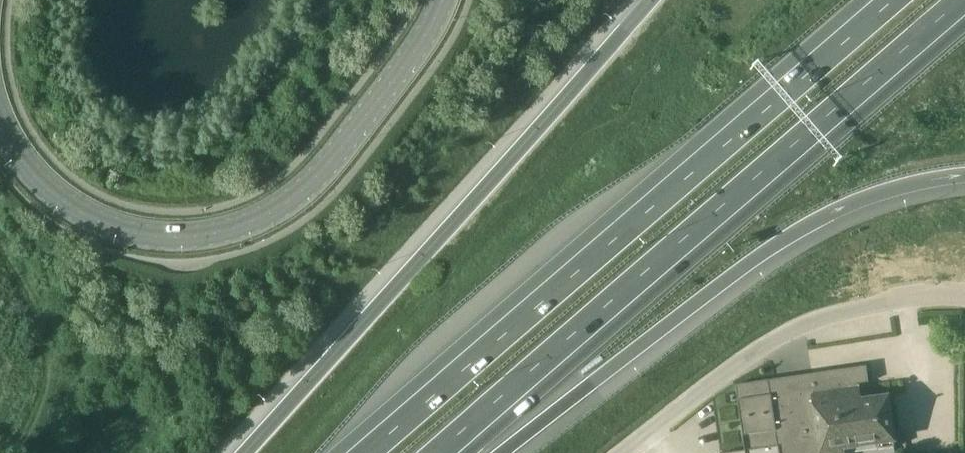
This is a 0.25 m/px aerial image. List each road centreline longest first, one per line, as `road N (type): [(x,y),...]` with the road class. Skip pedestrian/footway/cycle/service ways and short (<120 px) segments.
road 1 (motorway): [(883,0),(358,452)]
road 2 (motorway): [(449,452),(964,5)]
road 3 (motorway): [(646,0),(247,452)]
road 4 (tertiary): [(0,122),(9,147),(55,197),(98,222),(149,238),(243,227),(299,193),(343,143),(427,34),(442,0)]
road 5 (motorway): [(504,452),(764,253),(878,197),(964,179)]
road 6 (unclassified): [(615,452),(709,383),(820,318),(964,295)]

